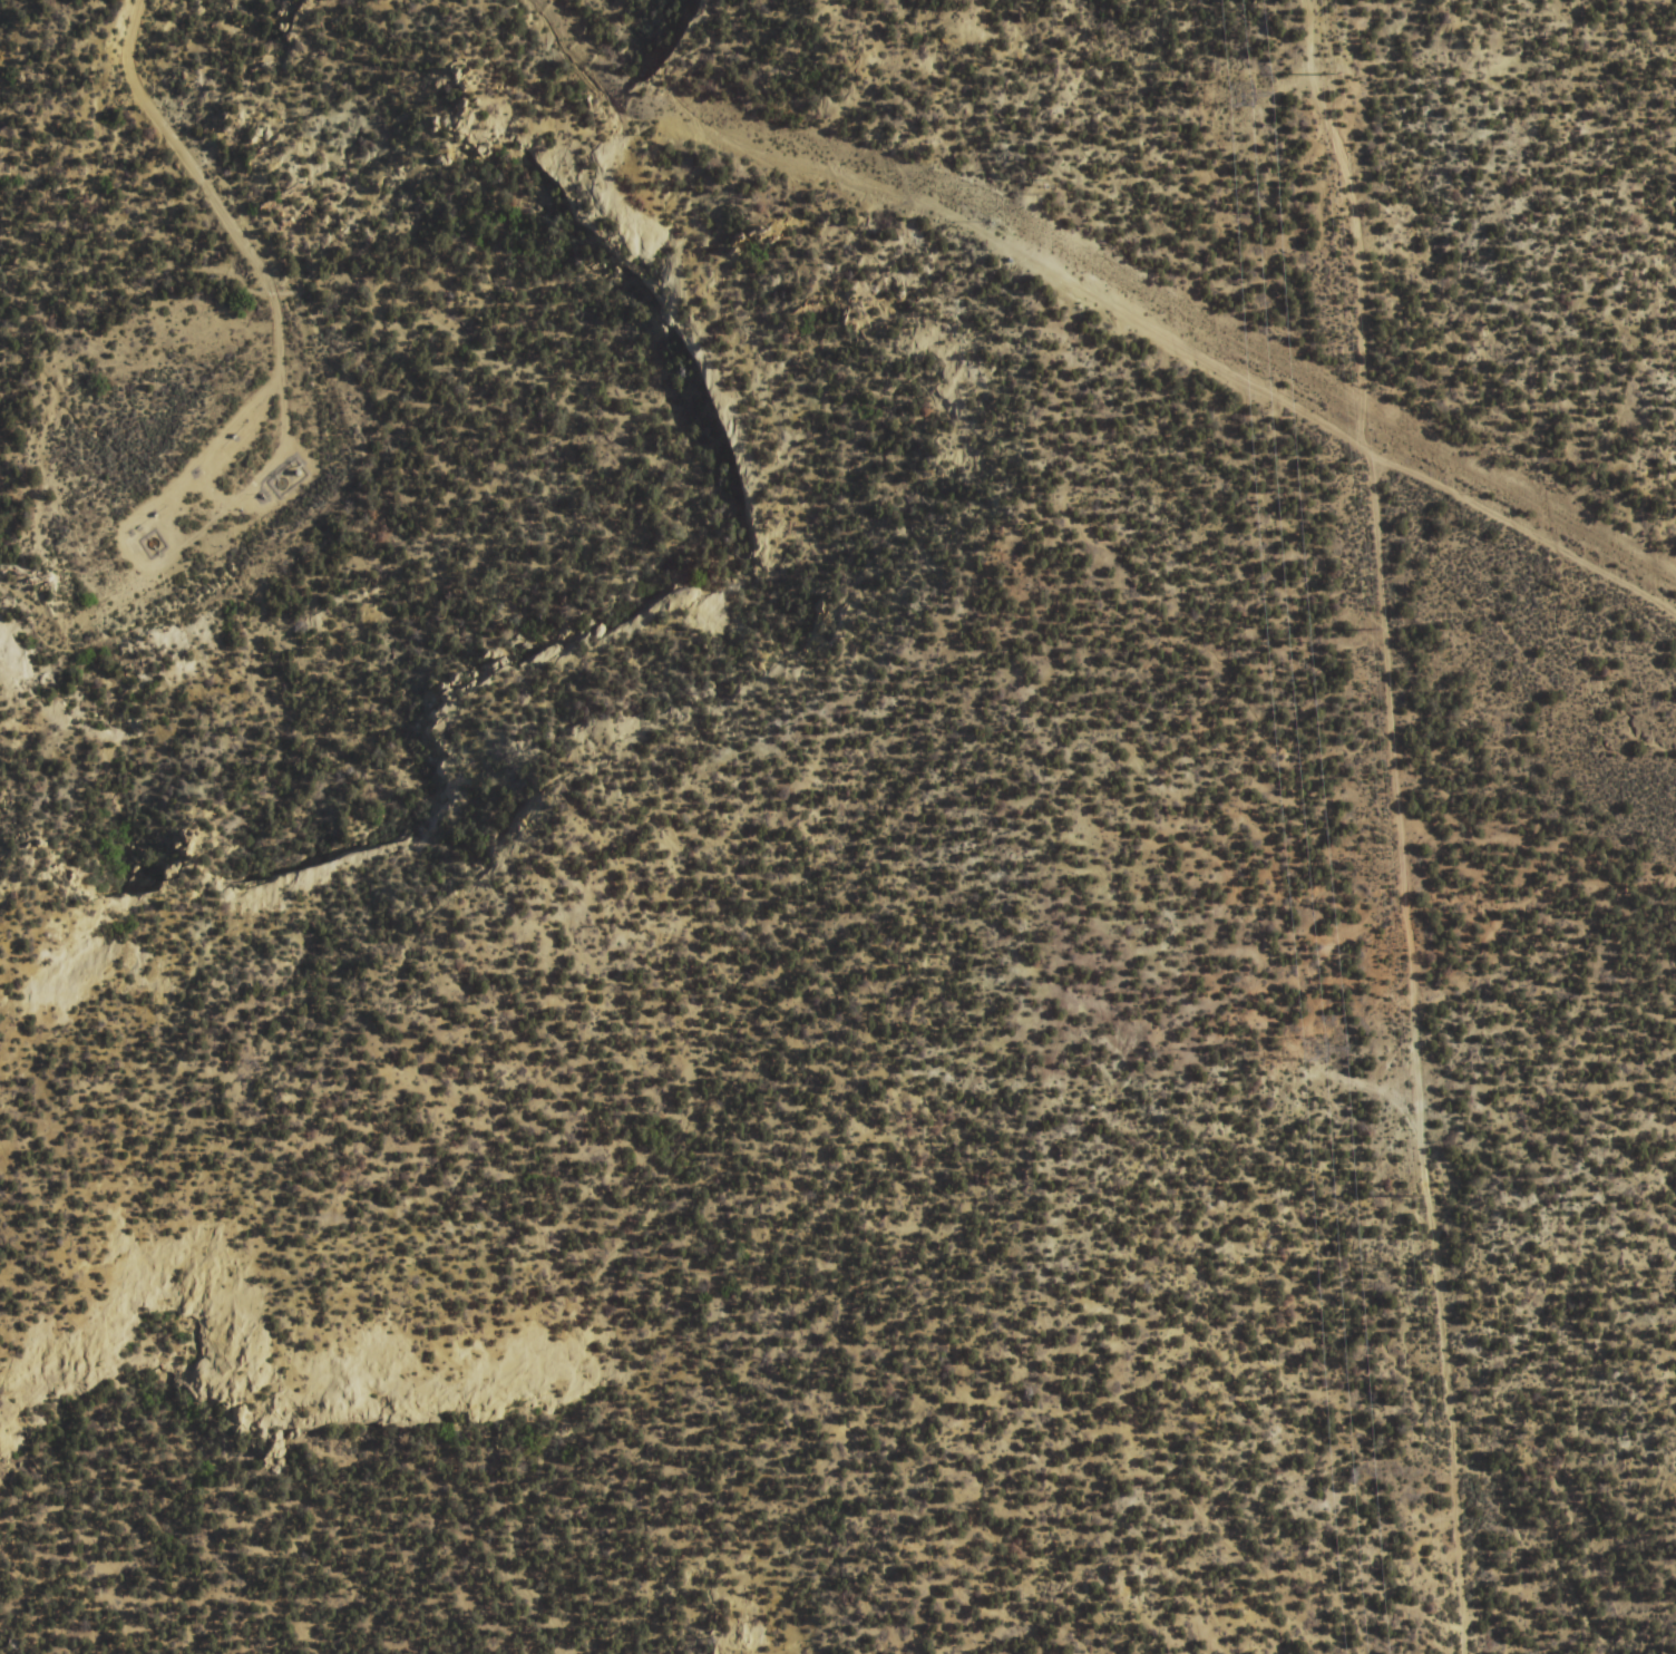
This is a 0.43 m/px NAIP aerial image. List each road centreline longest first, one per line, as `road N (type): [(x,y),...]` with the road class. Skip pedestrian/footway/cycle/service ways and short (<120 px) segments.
road 1 (track): [(1675,615),(974,216),(792,132),(542,33),(525,0)]

